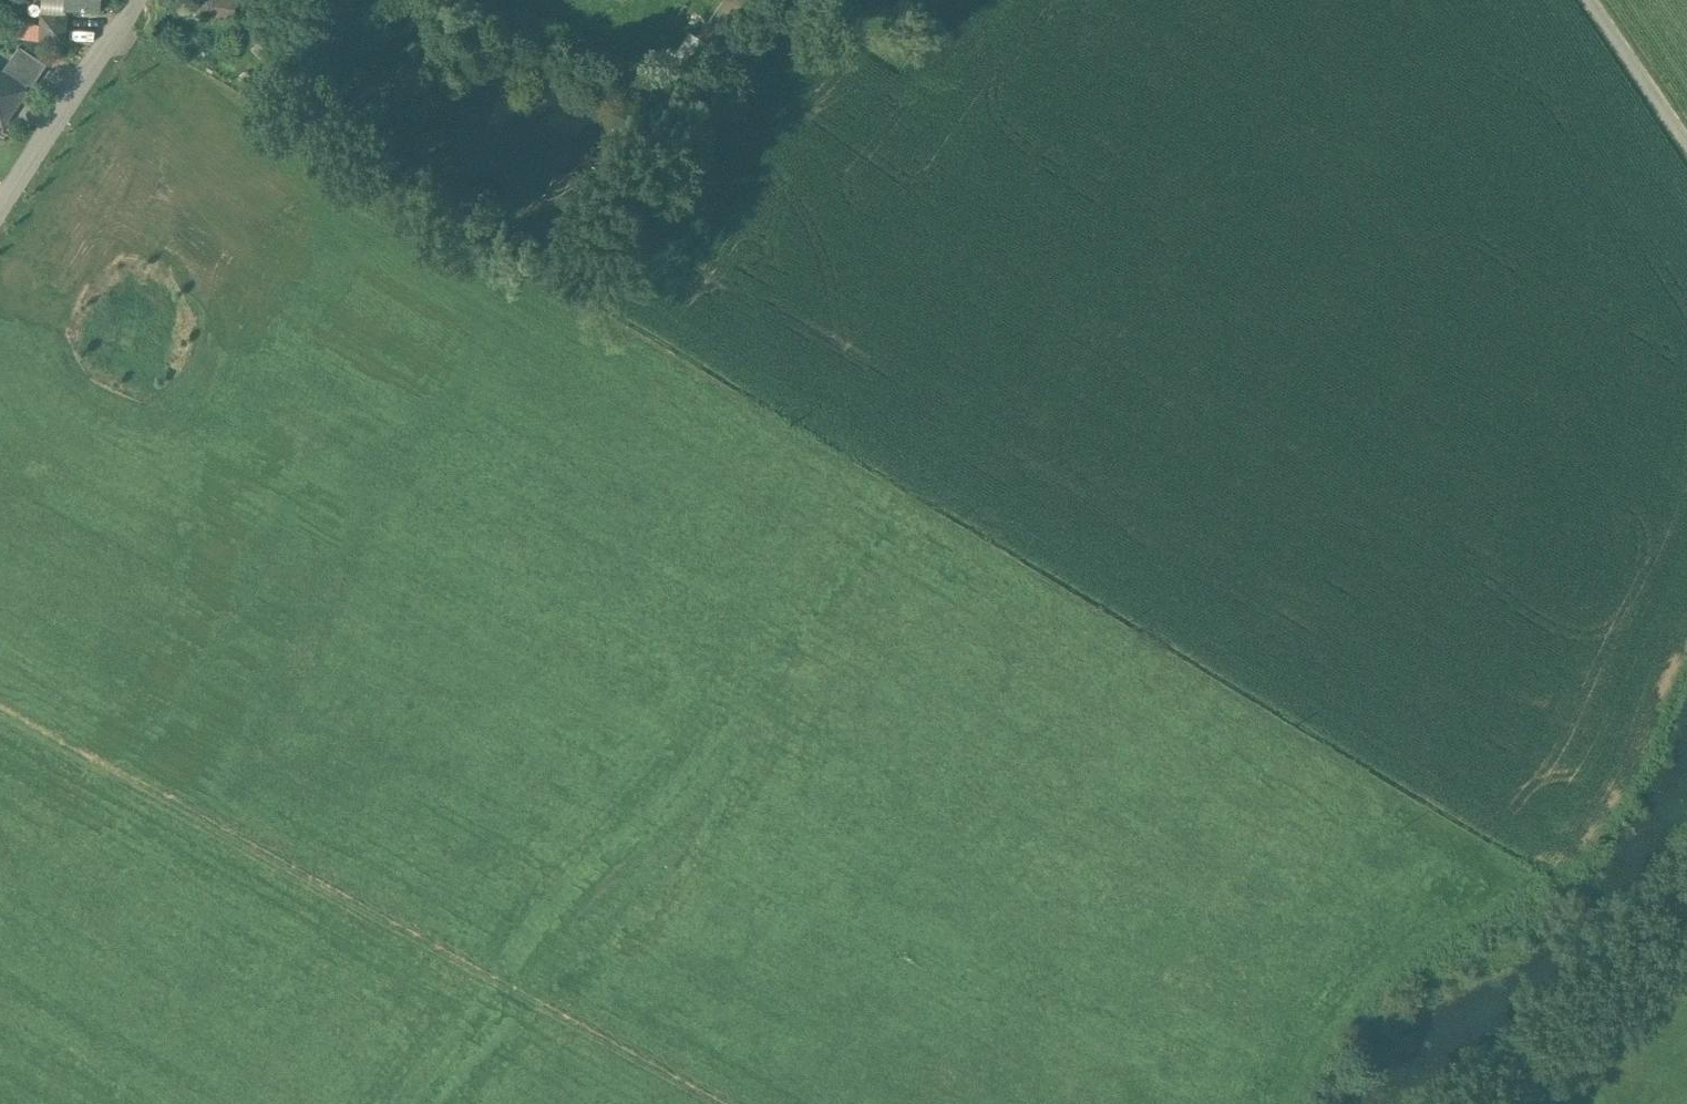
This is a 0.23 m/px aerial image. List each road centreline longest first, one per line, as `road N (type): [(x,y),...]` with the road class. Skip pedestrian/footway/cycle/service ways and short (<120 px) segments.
road 1 (residential): [(0,234),(50,186),(146,0)]
road 2 (unclassified): [(1686,146),(1591,0)]

